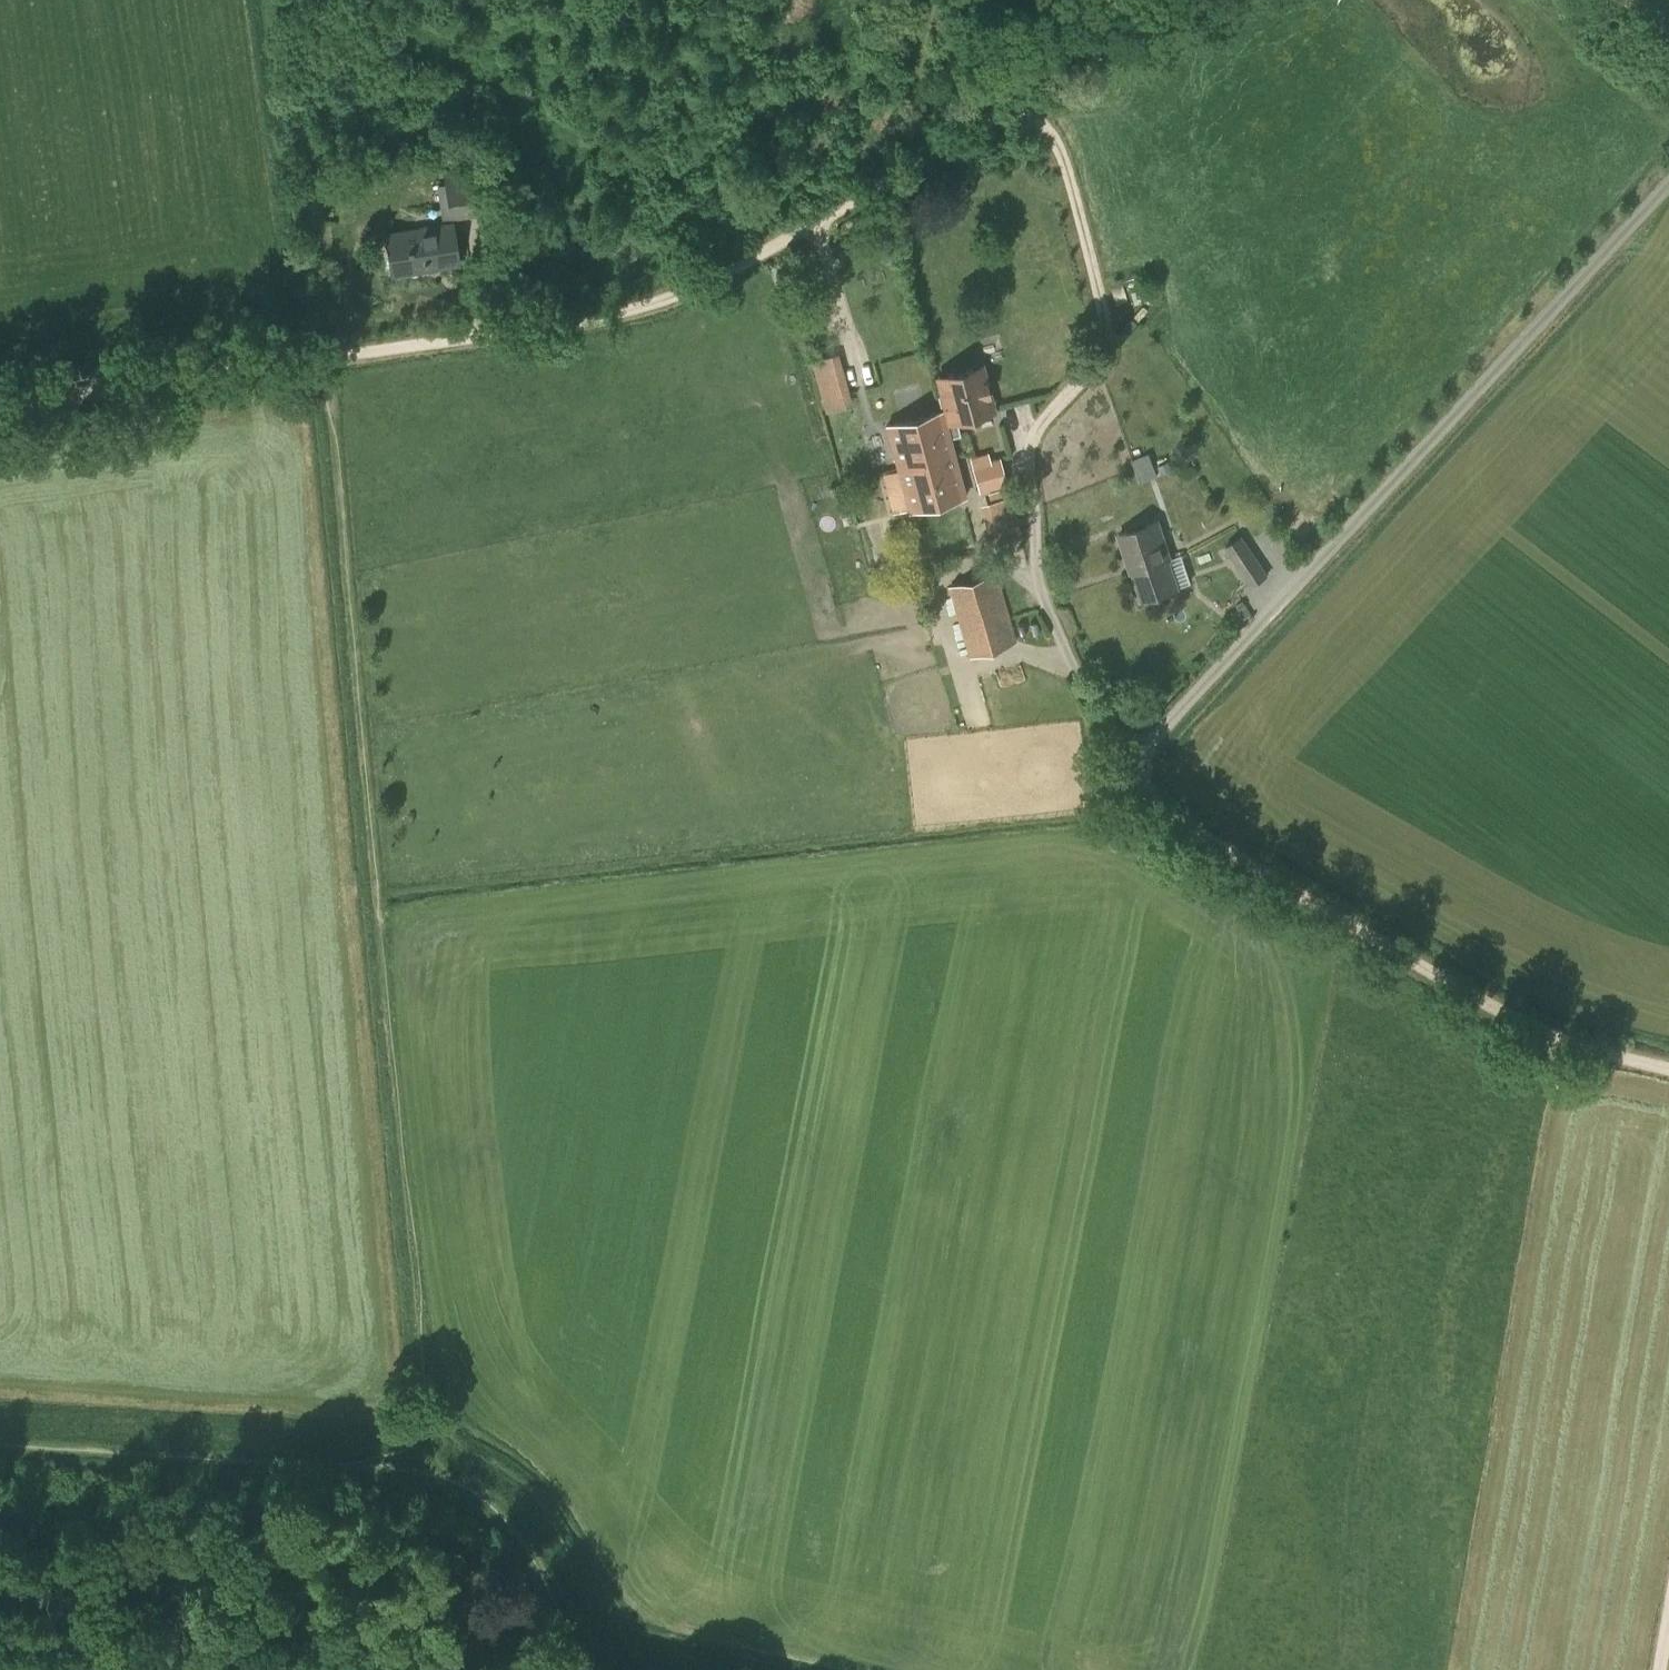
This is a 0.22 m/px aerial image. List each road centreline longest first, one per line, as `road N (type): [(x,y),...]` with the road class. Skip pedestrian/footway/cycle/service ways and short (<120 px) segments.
road 1 (track): [(0,403),(566,318),(686,285),(794,232),(992,106),(1021,98)]
road 2 (track): [(1133,766),(1091,707),(1040,586),(1031,460),(1041,428),(1093,372),(1105,341),(1052,121),(1021,98)]

